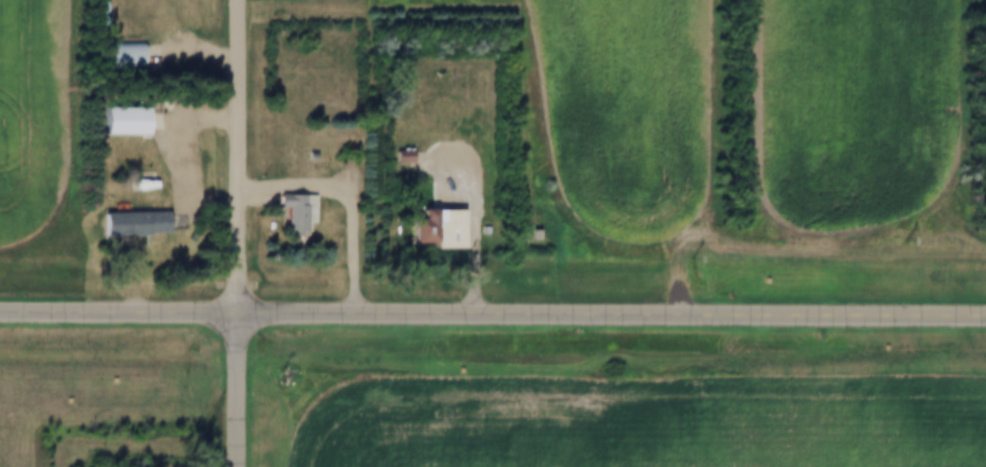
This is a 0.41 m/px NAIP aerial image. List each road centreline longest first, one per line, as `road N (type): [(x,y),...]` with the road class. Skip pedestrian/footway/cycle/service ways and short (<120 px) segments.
road 1 (secondary): [(0,312),(672,312)]
road 2 (secondary): [(672,312),(985,314)]
road 3 (residential): [(244,310),(243,0)]
road 4 (residential): [(244,466),(244,310)]

